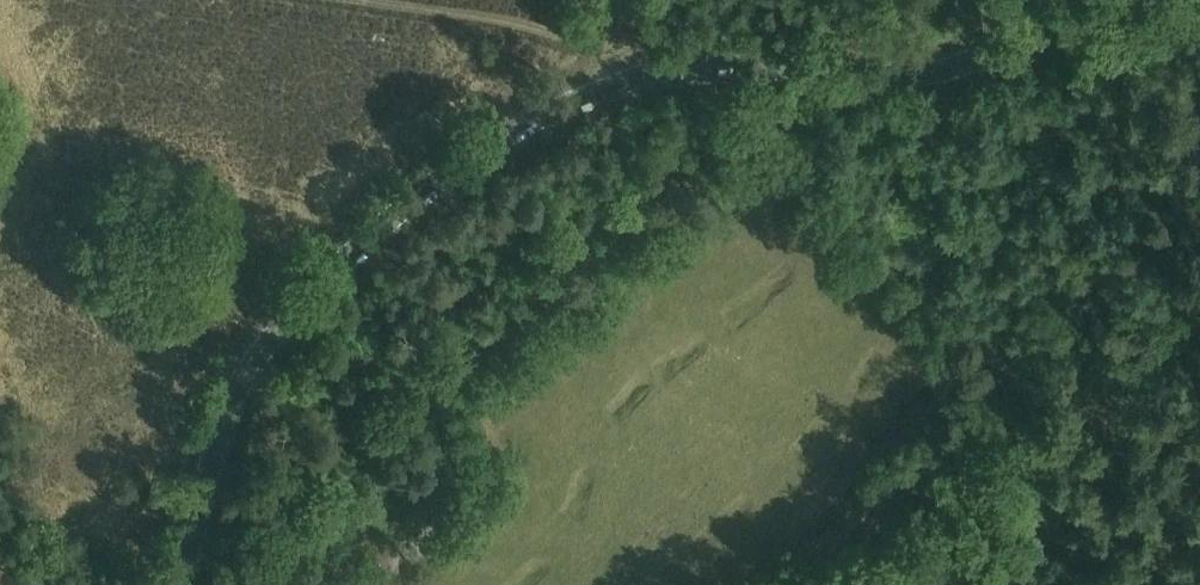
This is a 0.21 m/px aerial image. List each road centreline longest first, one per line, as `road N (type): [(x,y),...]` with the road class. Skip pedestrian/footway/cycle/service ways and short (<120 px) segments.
road 1 (tertiary): [(173,584),(245,377),(331,275),(464,165),(566,106),(680,68),(923,74),(994,53),(1102,0)]
road 2 (track): [(1199,311),(1014,466),(891,584)]
road 3 (track): [(622,0),(604,33),(578,40),(370,0)]

